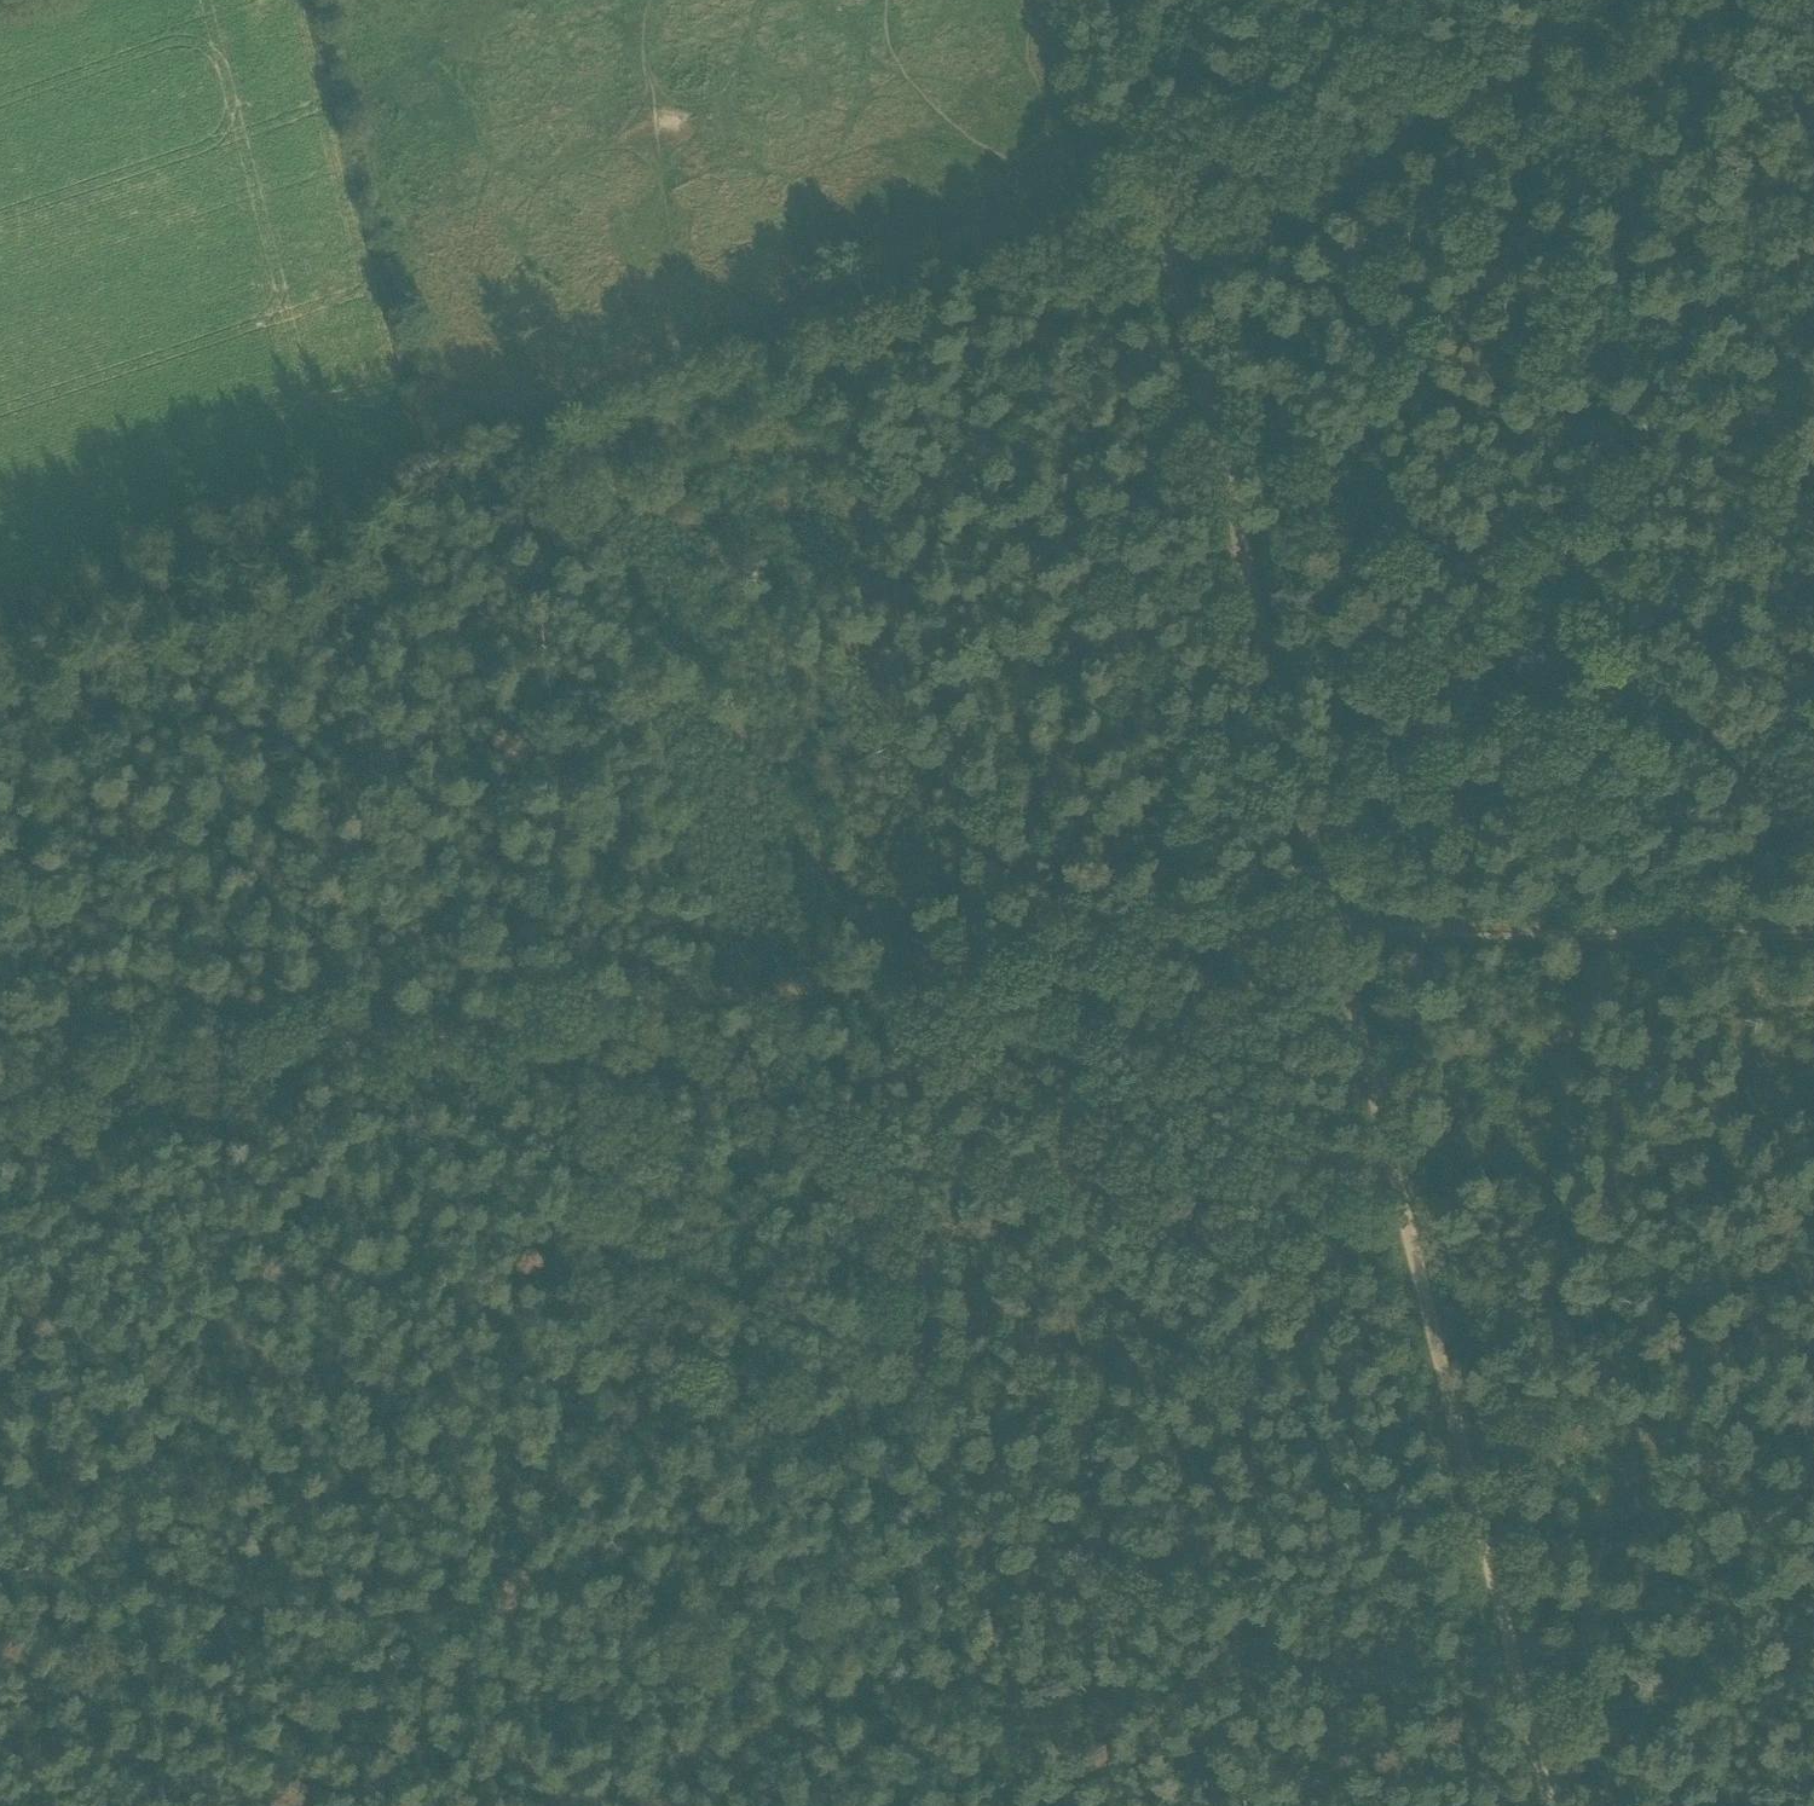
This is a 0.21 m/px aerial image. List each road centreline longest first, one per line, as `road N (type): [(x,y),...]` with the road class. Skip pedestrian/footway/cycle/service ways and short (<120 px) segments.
road 1 (track): [(929,980),(0,1096)]
road 2 (track): [(1553,1805),(1468,1432),(1332,936)]
road 3 (track): [(1813,934),(1332,936)]
road 4 (track): [(1332,936),(929,980)]
road 5 (track): [(1308,840),(1234,532)]
road 6 (track): [(1174,274),(1107,0)]
road 7 (track): [(1234,532),(1174,274)]

